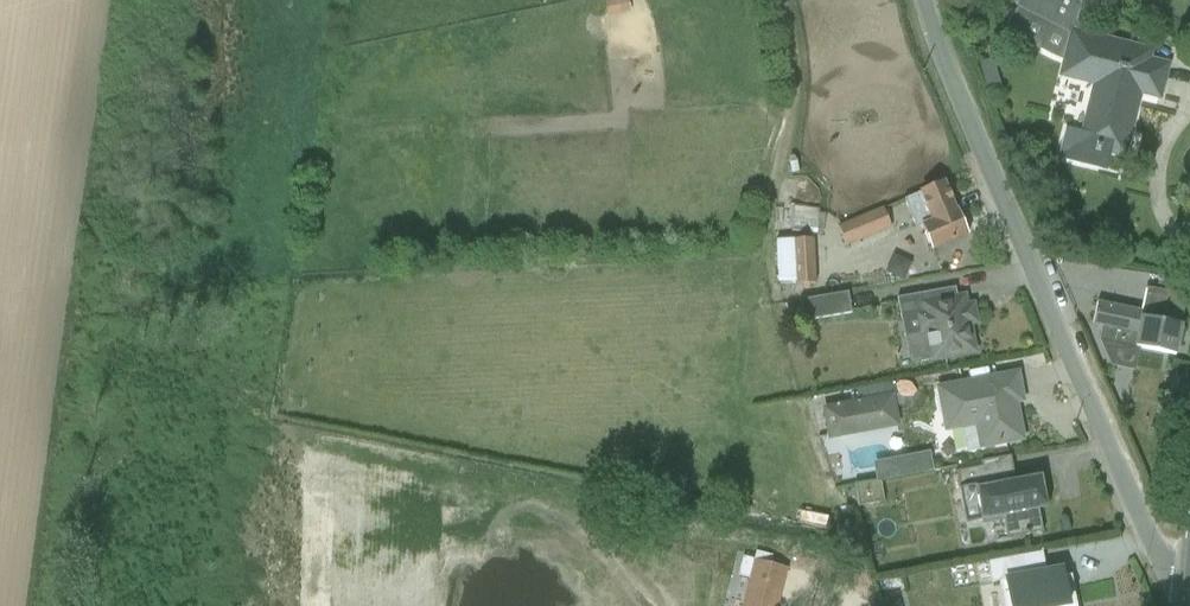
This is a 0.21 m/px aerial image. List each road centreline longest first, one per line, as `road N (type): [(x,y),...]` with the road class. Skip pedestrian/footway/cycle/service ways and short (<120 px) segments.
road 1 (residential): [(922,0),(1142,527),(1174,576),(1189,580)]
road 2 (track): [(779,0),(789,108),(765,229)]

